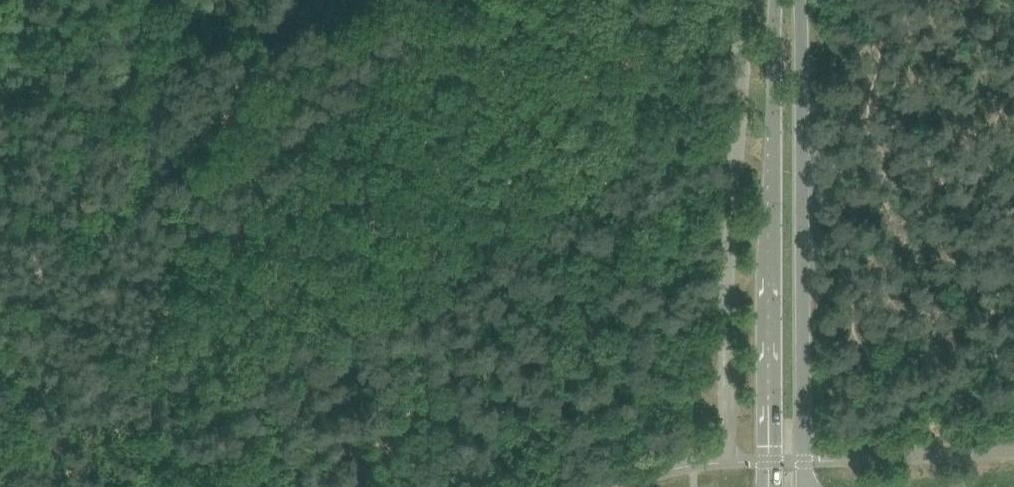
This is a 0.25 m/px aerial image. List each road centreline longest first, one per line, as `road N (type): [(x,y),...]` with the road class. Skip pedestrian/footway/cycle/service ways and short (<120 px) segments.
road 1 (tertiary): [(808,486),(804,0)]
road 2 (tertiary): [(772,0),(774,486)]

